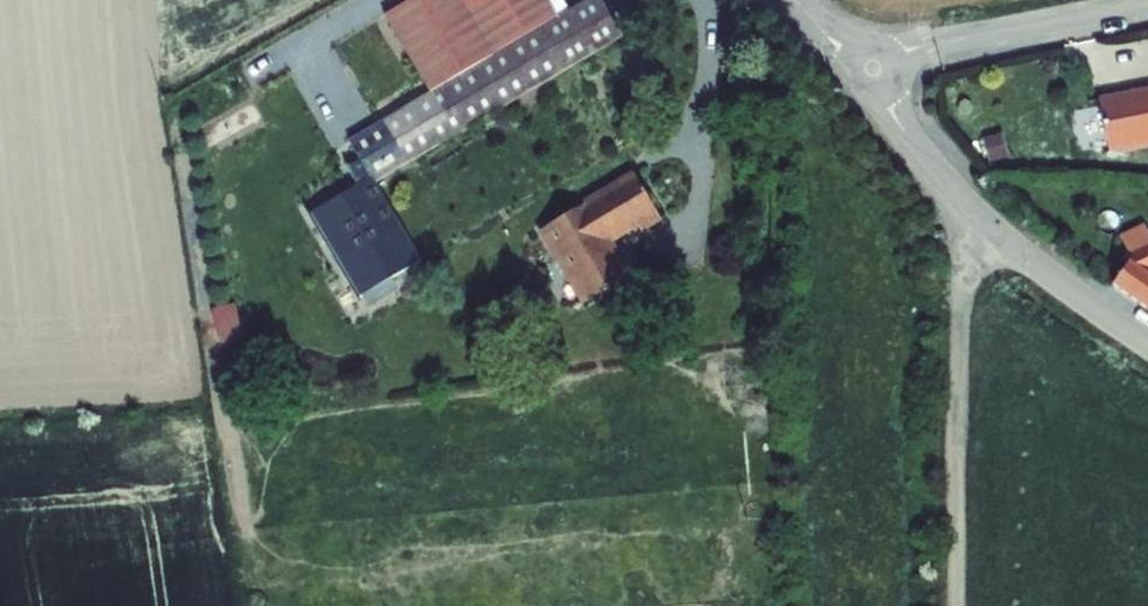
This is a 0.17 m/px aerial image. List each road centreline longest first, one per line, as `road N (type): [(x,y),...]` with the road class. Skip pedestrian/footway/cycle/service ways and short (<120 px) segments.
road 1 (track): [(970,208),(958,289),(957,605)]
road 2 (unclassified): [(1147,344),(970,208),(902,130),(872,69)]
road 3 (unclassified): [(1147,3),(914,48),(872,69)]

